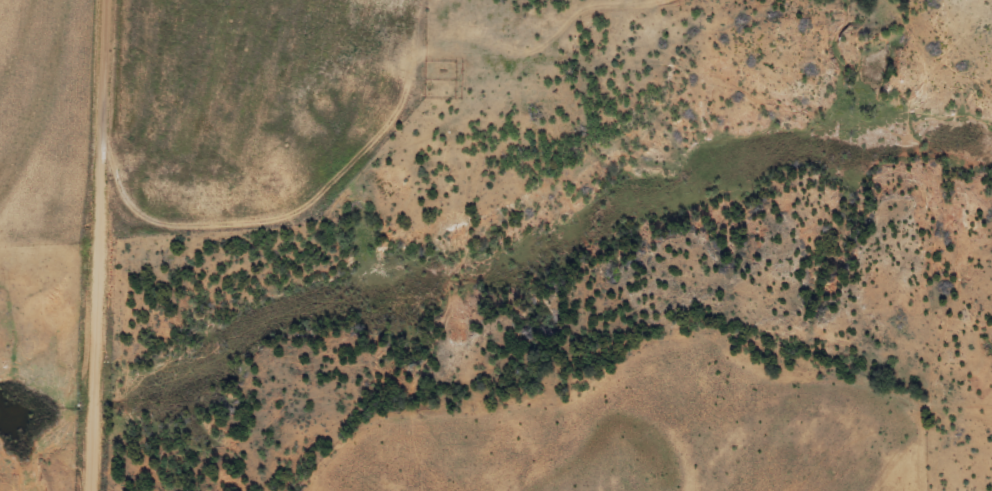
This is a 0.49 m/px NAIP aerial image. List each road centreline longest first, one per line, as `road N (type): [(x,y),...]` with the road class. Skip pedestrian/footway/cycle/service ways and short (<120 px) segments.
road 1 (residential): [(95,490),(114,0)]
road 2 (residential): [(108,220),(184,224),(291,215),(347,171),(414,86)]

